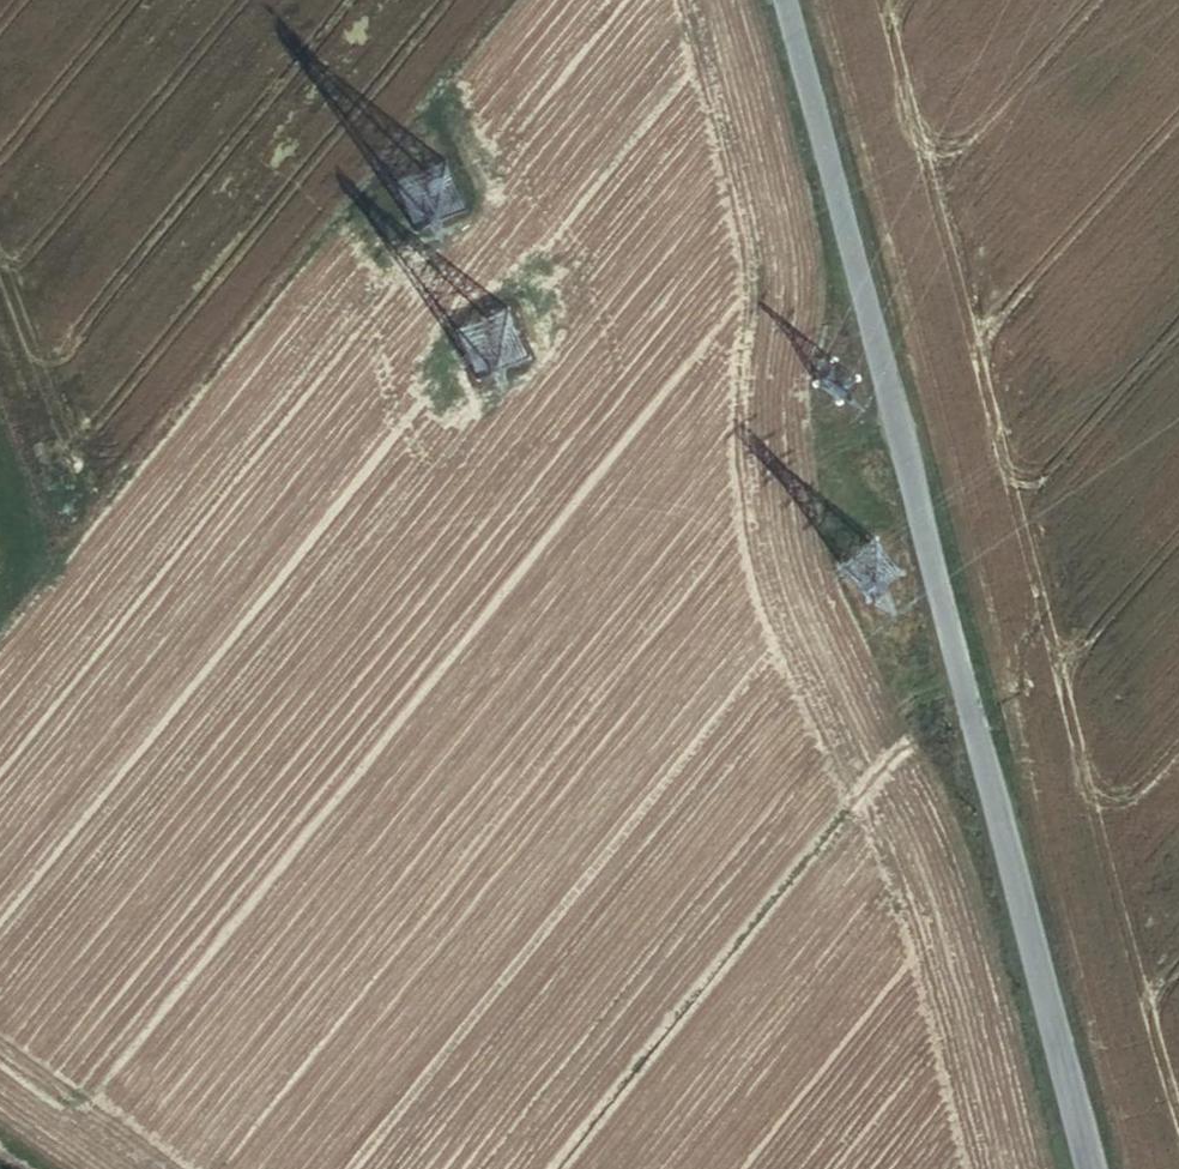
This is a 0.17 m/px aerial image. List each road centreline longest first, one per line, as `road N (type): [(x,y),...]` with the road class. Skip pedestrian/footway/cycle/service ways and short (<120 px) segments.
road 1 (tertiary): [(1090,1168),(775,0)]

